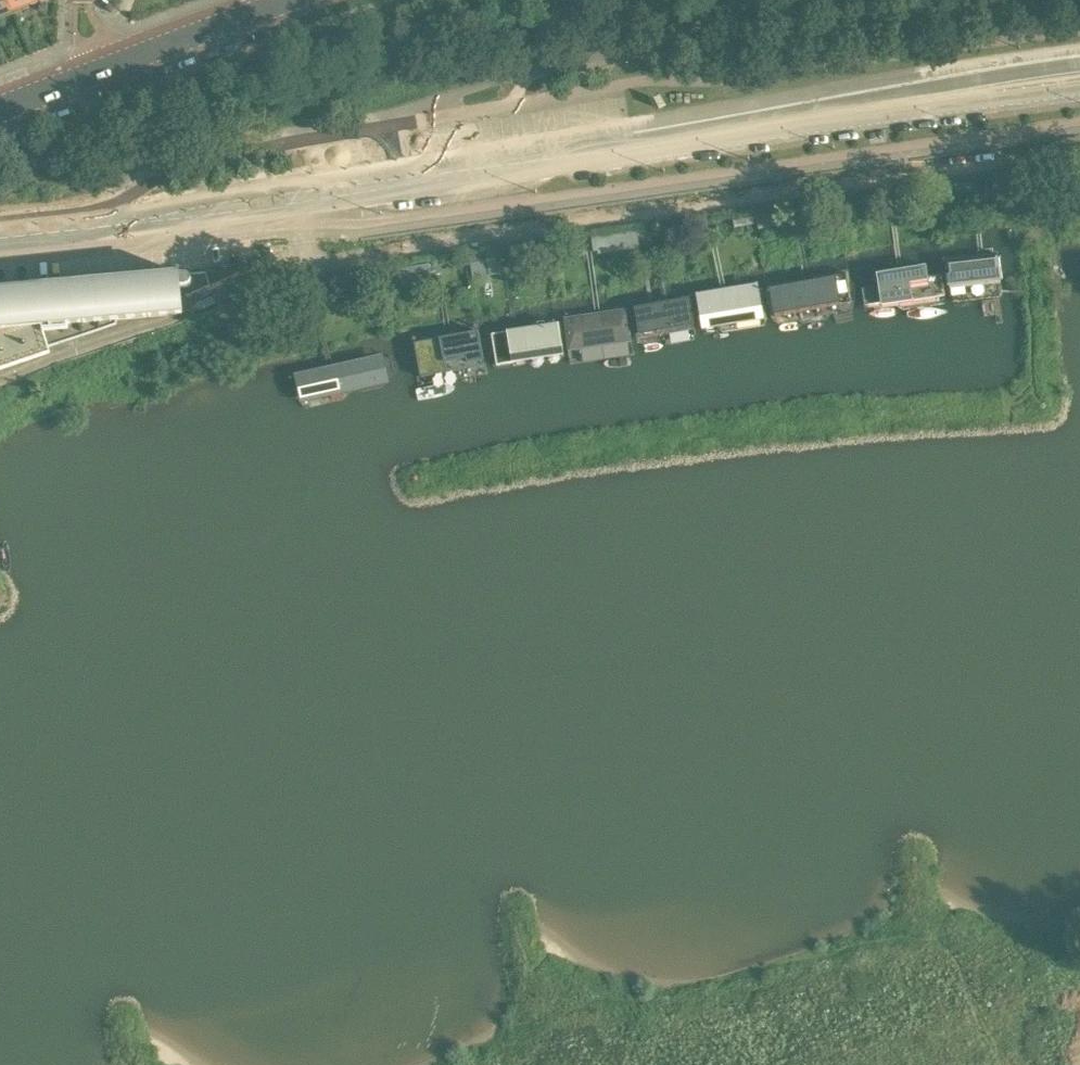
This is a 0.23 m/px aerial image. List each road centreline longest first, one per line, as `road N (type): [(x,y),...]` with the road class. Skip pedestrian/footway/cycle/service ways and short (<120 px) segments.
road 1 (residential): [(1079,154),(354,257),(306,255)]
road 2 (primary): [(1079,63),(576,144)]
road 3 (primary): [(198,209),(403,195),(576,144)]
road 4 (primary): [(576,144),(431,162),(198,209)]
road 5 (tertiary): [(0,108),(295,0)]
road 6 (primary): [(198,209),(0,237)]

